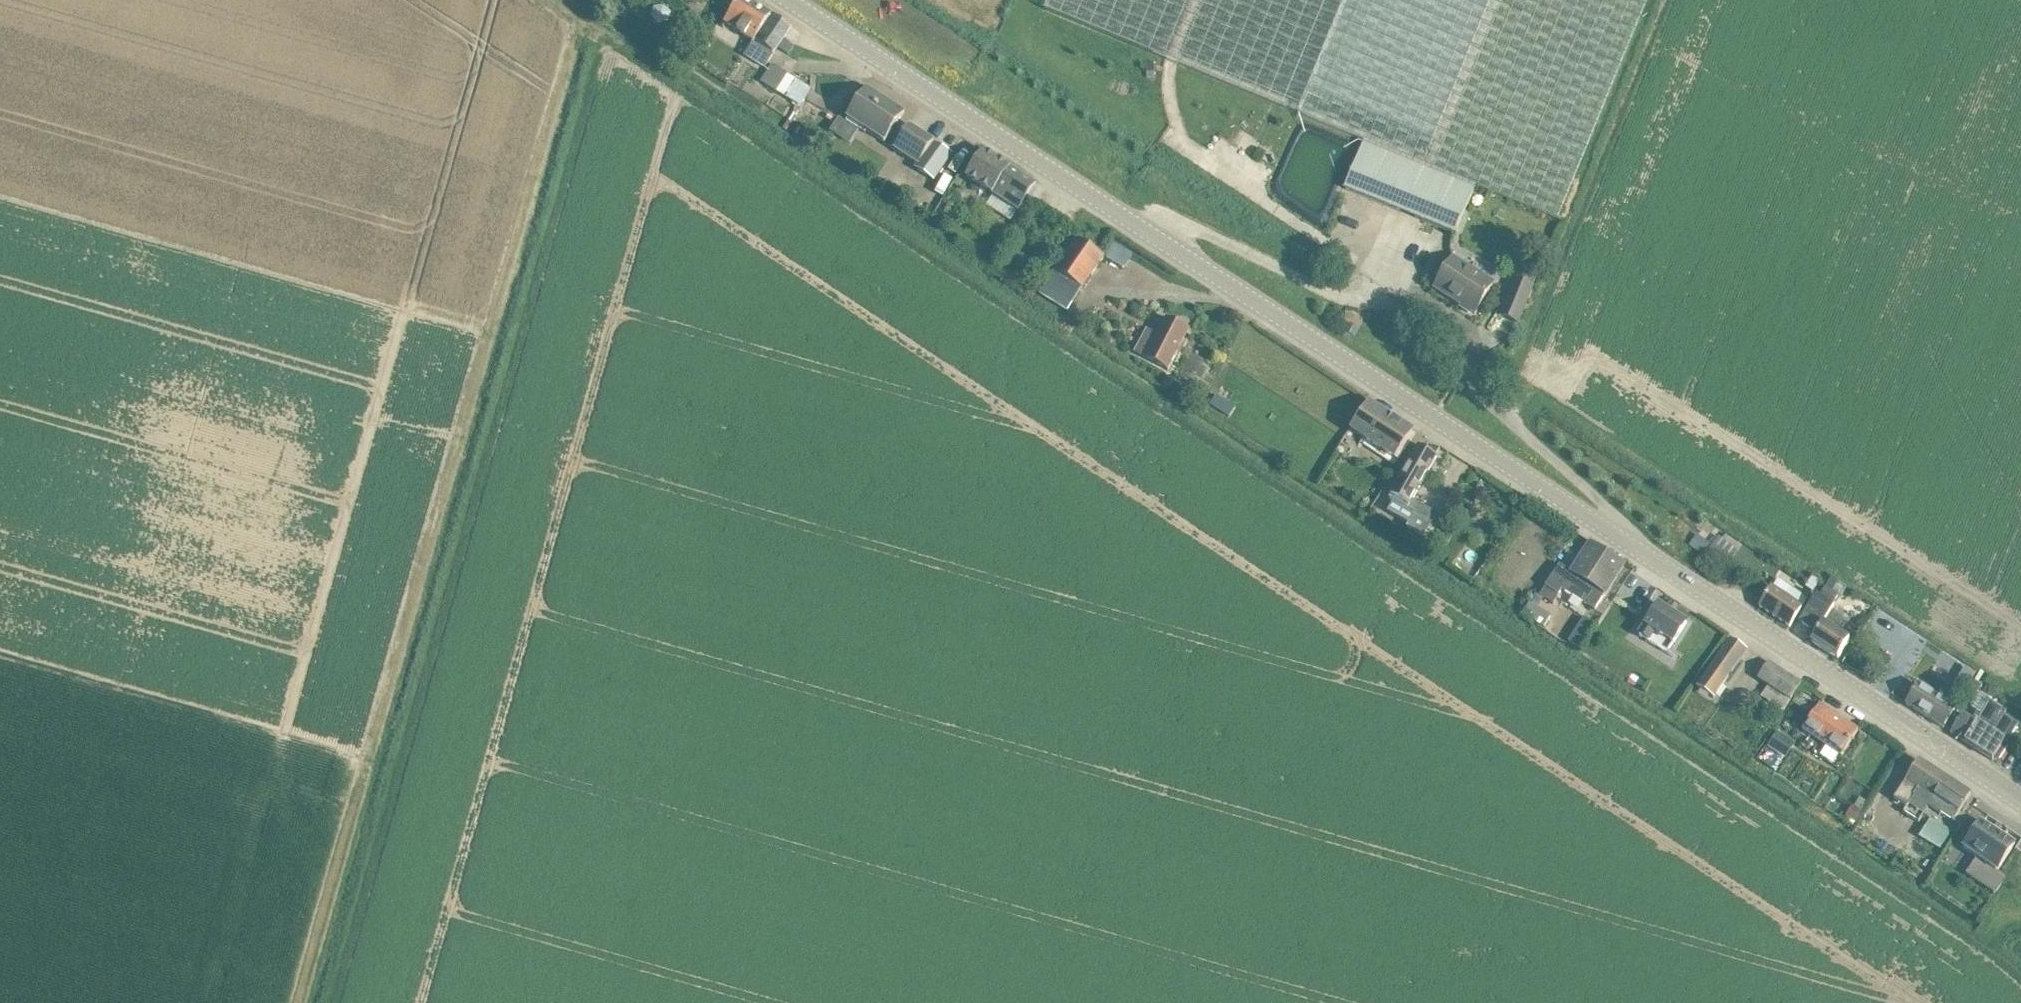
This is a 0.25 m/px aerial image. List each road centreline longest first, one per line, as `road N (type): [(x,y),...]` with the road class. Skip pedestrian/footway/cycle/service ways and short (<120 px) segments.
road 1 (tertiary): [(2020,803),(785,0)]

